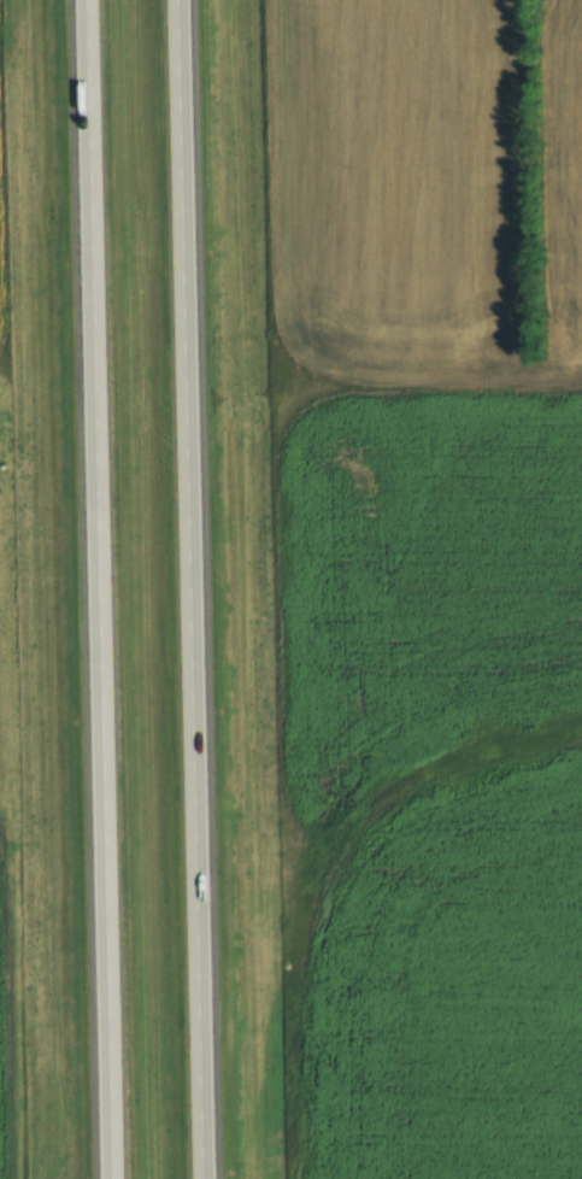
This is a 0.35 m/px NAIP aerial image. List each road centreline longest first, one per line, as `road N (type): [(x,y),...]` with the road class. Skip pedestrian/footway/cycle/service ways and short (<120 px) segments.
road 1 (motorway): [(215,1178),(190,0)]
road 2 (motorway): [(92,0),(116,1178)]

